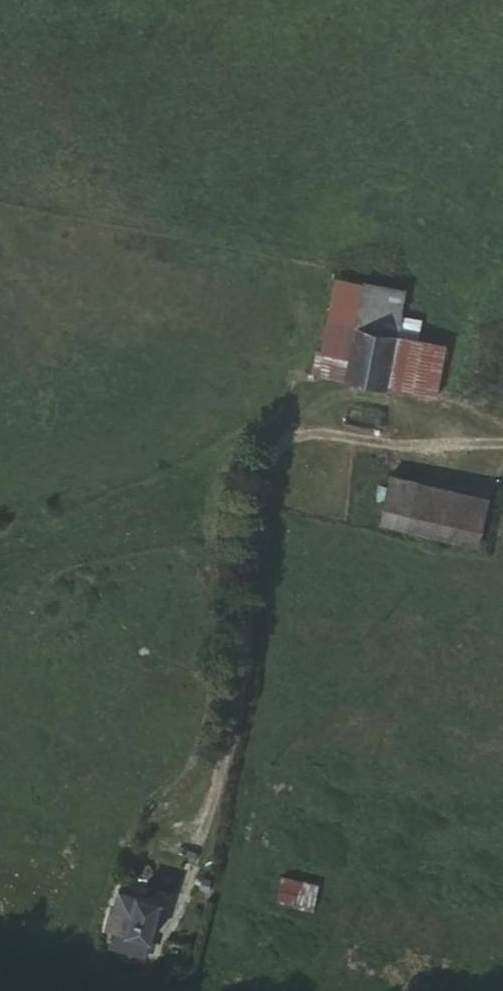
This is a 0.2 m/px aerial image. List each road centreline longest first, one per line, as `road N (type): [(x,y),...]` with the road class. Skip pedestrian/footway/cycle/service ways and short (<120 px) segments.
road 1 (track): [(212,785),(234,685),(249,479),(268,443),(310,425),(408,441),(502,440)]

